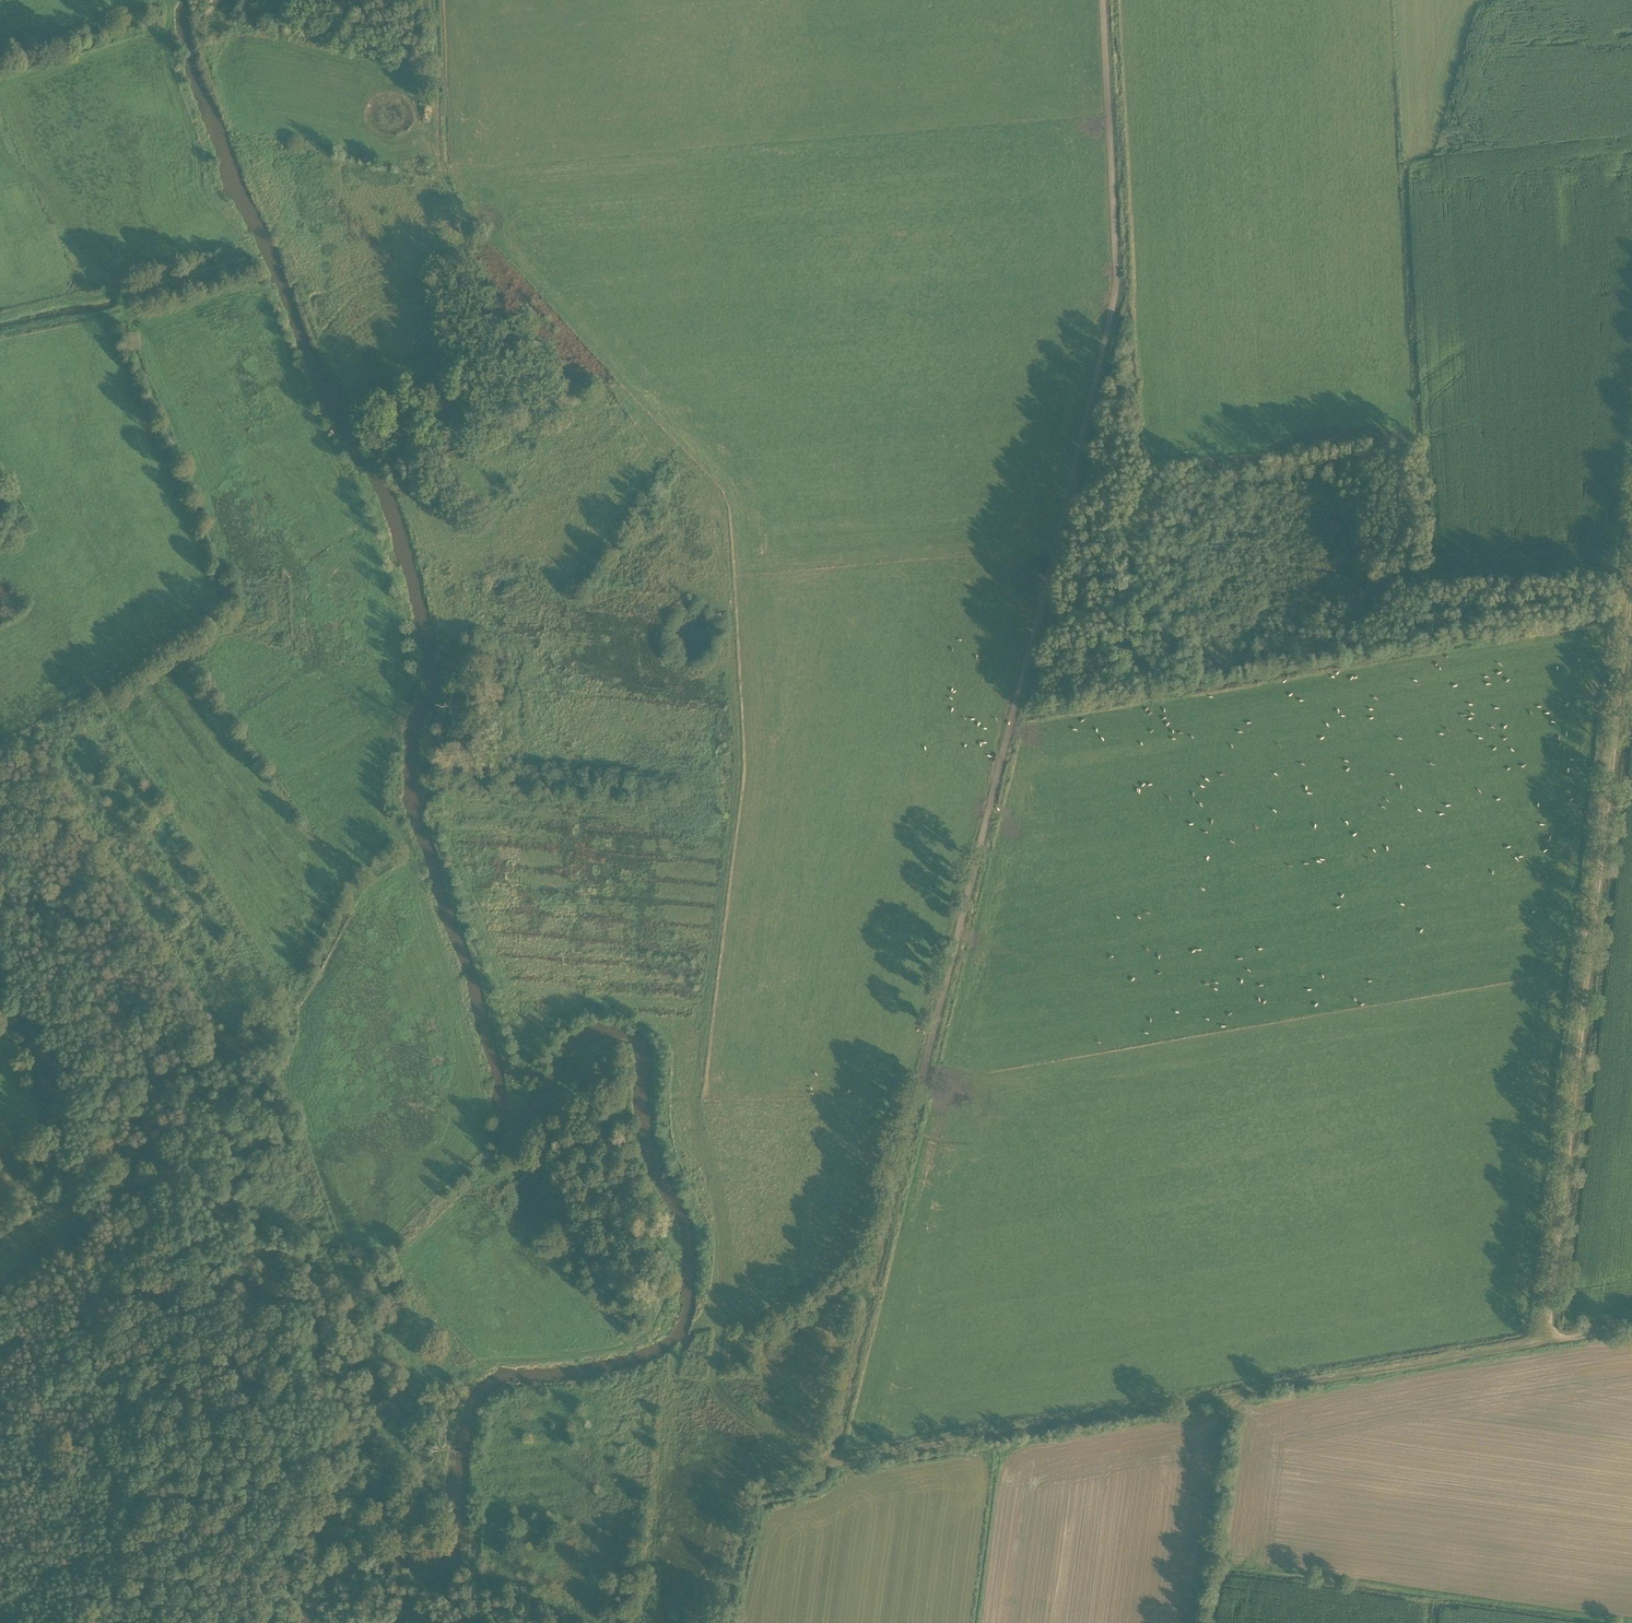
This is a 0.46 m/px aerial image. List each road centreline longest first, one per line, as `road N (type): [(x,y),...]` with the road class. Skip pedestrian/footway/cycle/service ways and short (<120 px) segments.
road 1 (track): [(1549,1342),(831,1462),(811,1484),(764,1498),(726,1622)]
road 2 (track): [(1549,1342),(1631,574)]
road 3 (track): [(400,705),(396,629),(368,529),(301,402),(261,286)]
road 4 (track): [(400,705),(376,806),(409,850),(472,1067)]
road 5 (track): [(400,1433),(421,1493),(408,1521),(321,1551),(277,1598),(268,1622)]
road 6 (track): [(439,185),(431,0)]

